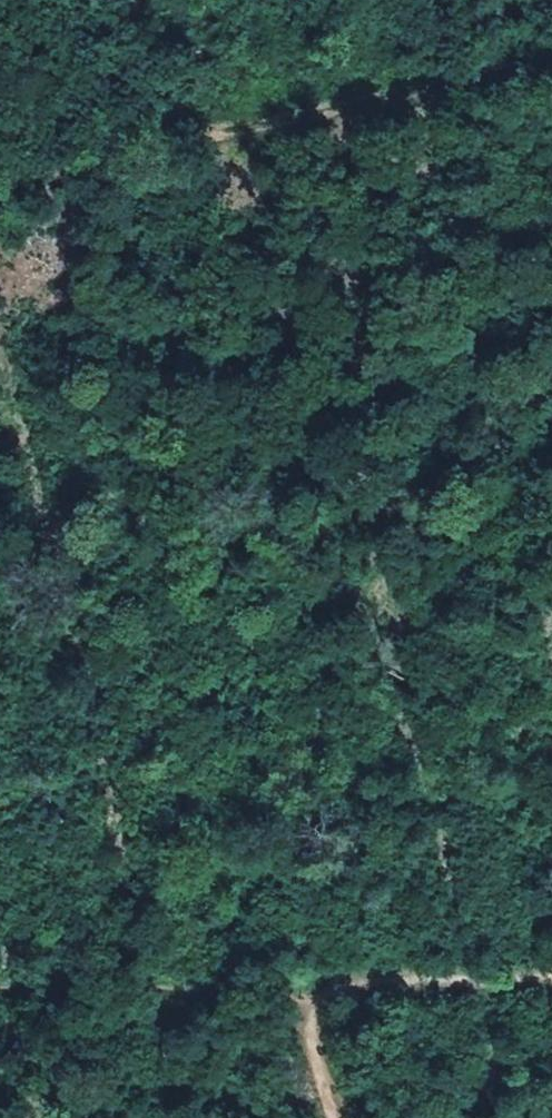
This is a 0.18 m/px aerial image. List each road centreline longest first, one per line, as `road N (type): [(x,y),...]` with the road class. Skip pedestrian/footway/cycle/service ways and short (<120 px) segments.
road 1 (track): [(0,984),(86,991),(303,986),(123,164)]
road 2 (track): [(551,976),(303,986),(331,1117)]
road 3 (track): [(123,164),(87,0)]

